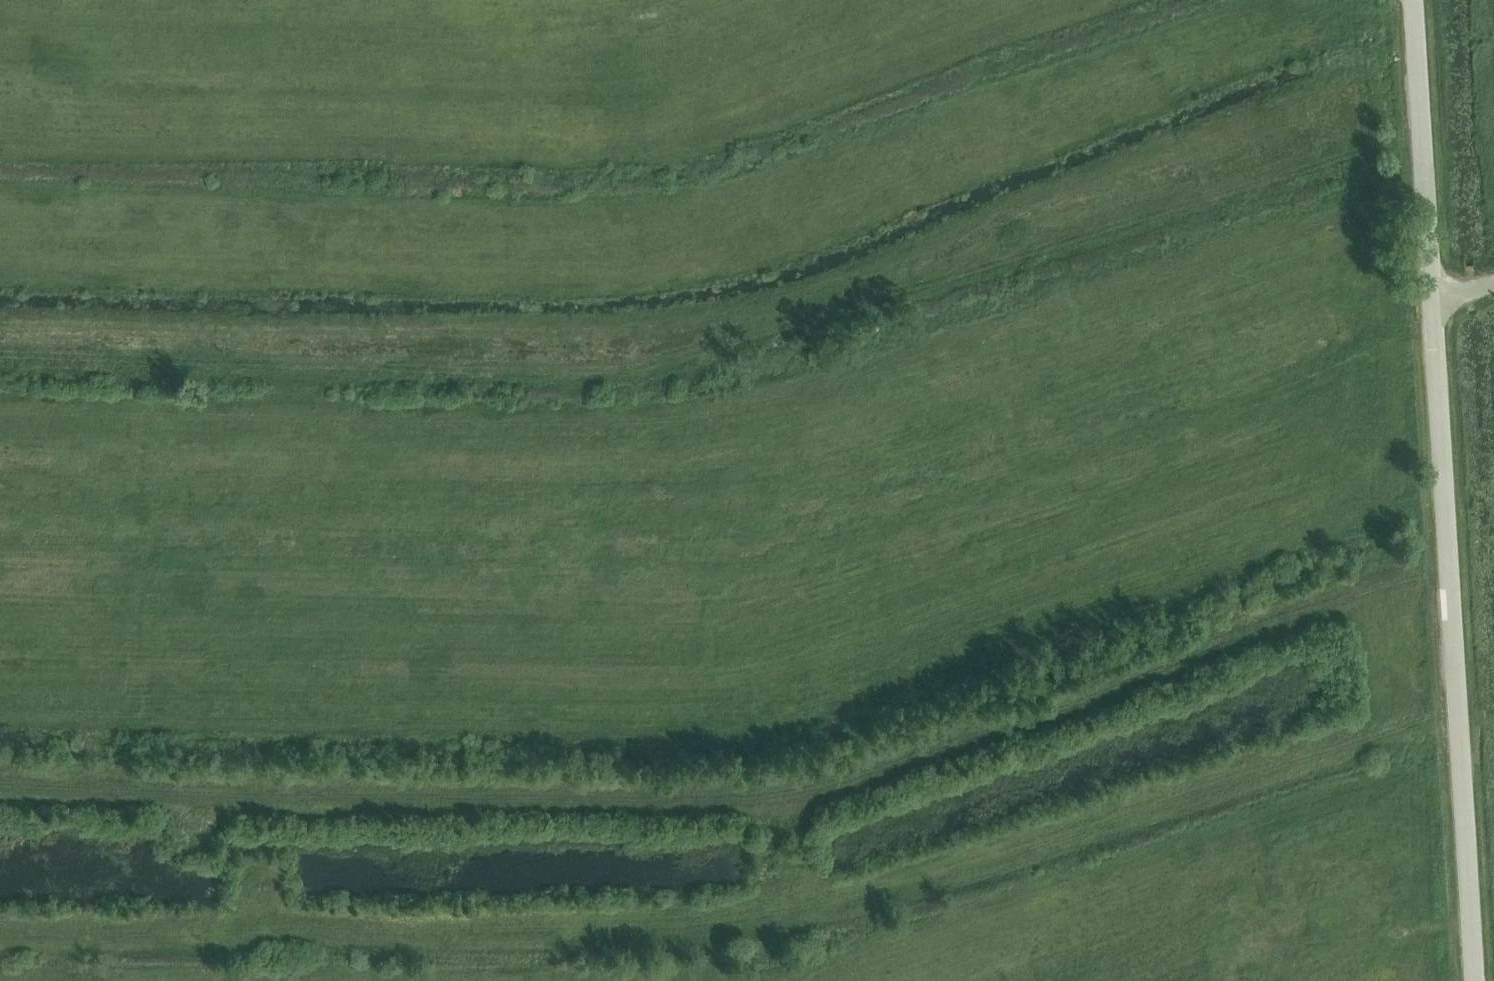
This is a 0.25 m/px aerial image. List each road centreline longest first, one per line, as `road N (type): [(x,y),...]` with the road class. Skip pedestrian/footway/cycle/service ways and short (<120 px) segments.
road 1 (unclassified): [(1474,980),(1432,303)]
road 2 (unclassified): [(1432,303),(1413,0)]

